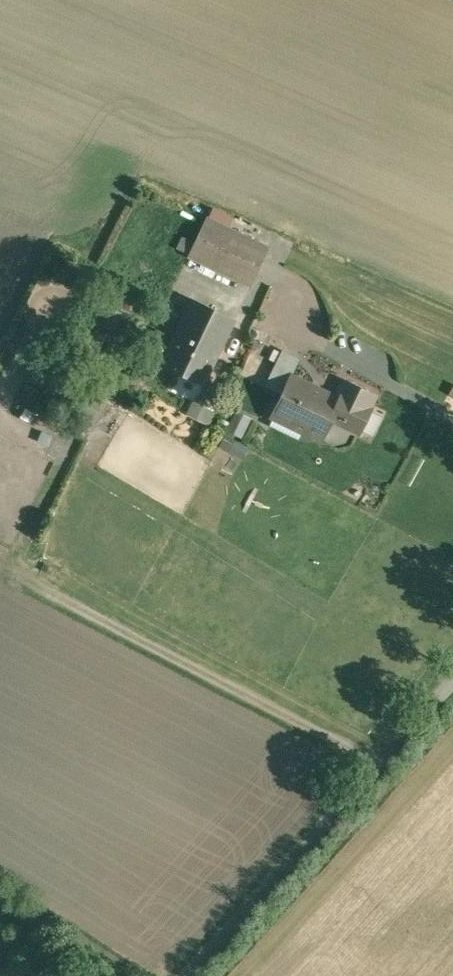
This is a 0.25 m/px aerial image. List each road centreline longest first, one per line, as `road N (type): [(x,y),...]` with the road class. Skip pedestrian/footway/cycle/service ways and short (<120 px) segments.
road 1 (track): [(21,577),(377,766)]
road 2 (unclassified): [(452,682),(188,975)]

